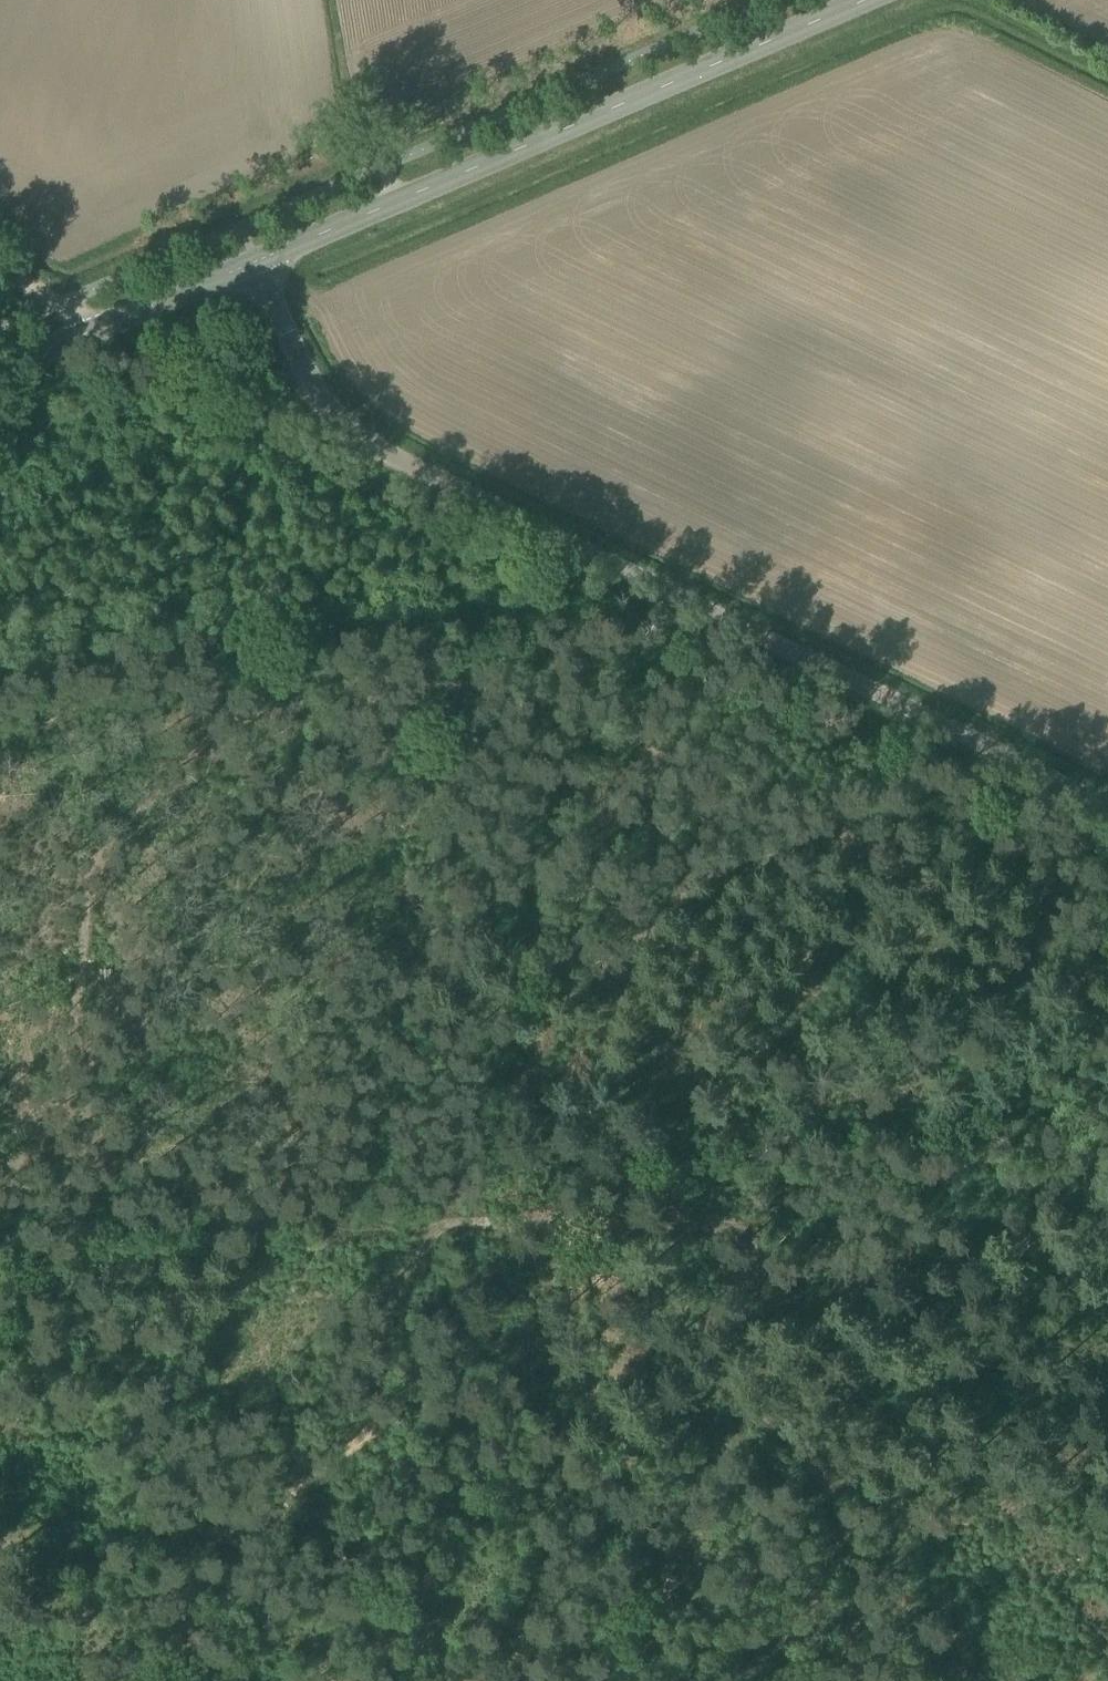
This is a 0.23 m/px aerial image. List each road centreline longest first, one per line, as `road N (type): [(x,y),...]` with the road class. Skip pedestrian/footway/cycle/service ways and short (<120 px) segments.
road 1 (unclassified): [(1107,816),(841,695),(358,455),(330,426),(255,263)]
road 2 (tertiary): [(255,263),(866,0)]
road 3 (tertiary): [(0,375),(255,263)]

